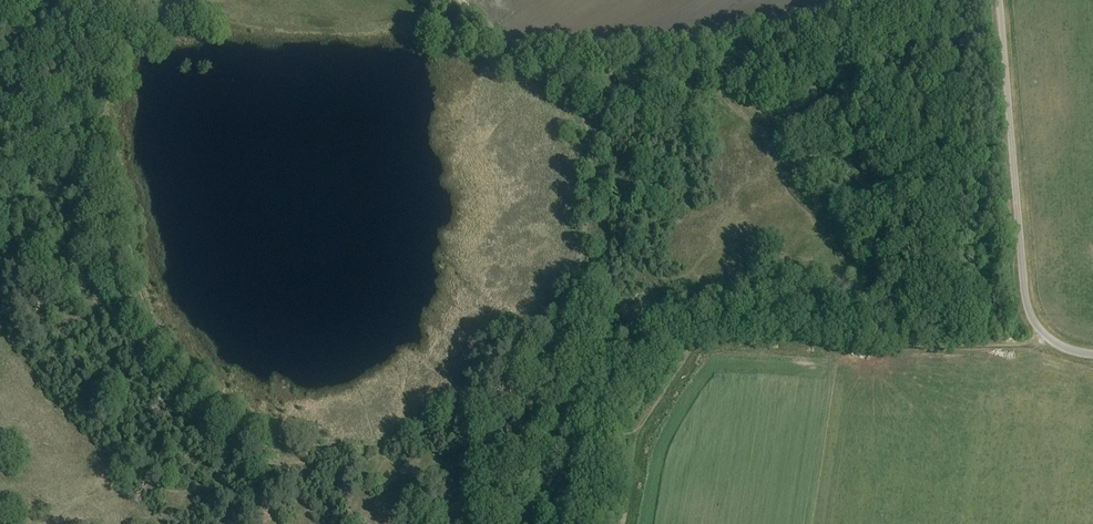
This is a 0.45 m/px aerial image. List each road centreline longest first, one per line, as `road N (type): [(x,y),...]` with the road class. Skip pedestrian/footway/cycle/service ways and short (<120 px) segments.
road 1 (track): [(855,0),(704,34),(515,40),(465,0)]
road 2 (unclassified): [(1092,356),(1054,344),(1030,315),(999,0)]

